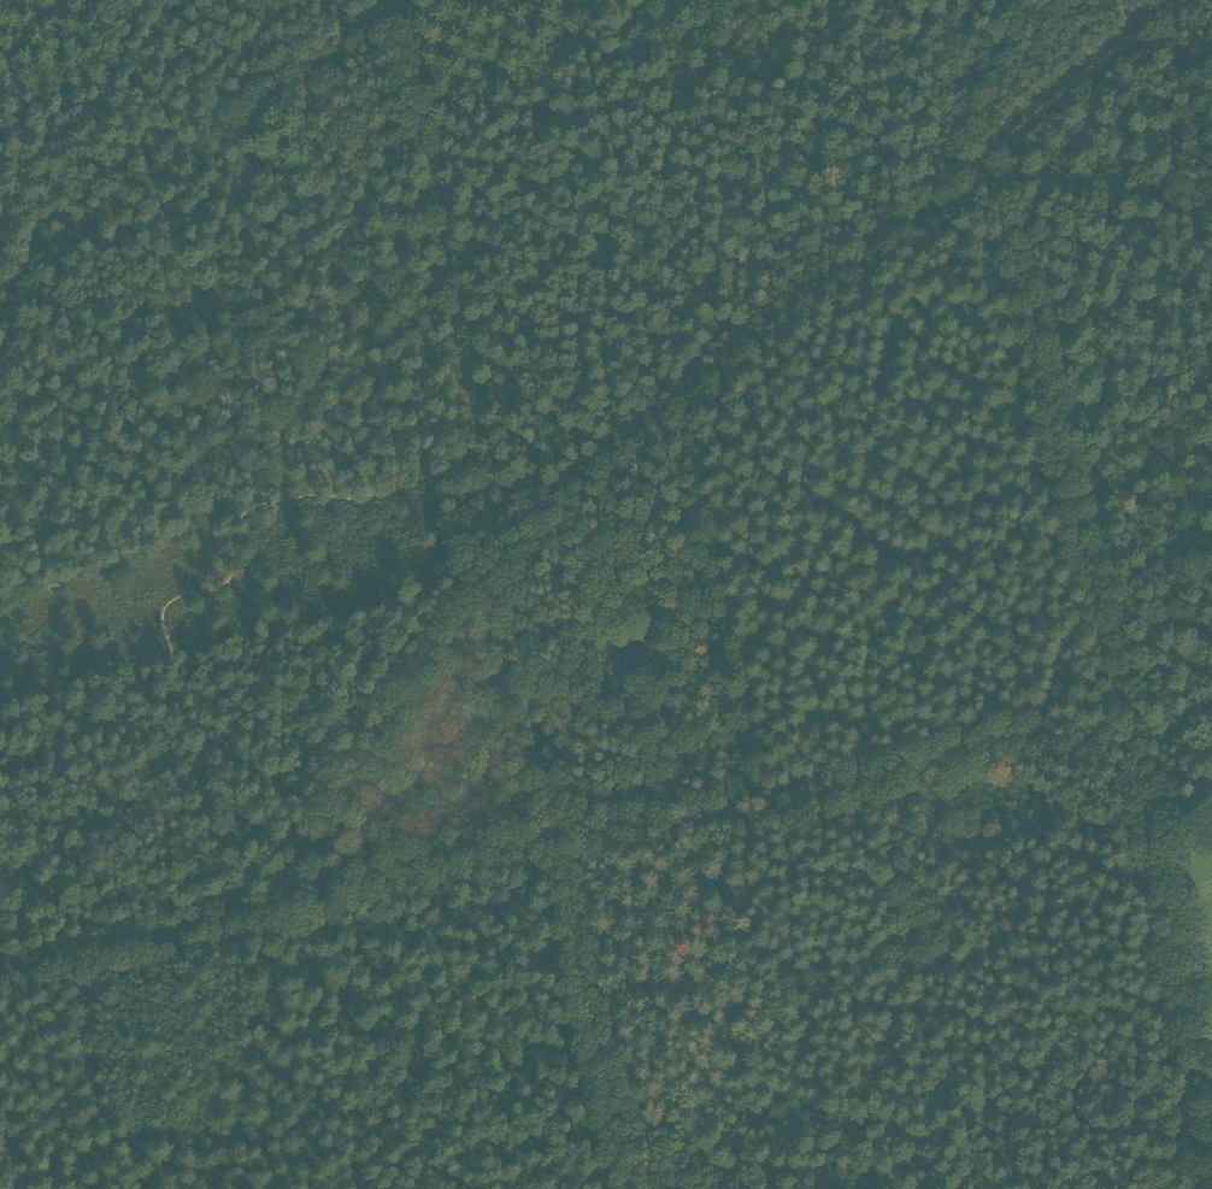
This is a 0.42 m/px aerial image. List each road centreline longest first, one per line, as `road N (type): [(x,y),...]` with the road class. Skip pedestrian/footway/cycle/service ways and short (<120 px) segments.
road 1 (track): [(995,151),(475,560),(285,900)]
road 2 (track): [(545,836),(740,814),(1000,740),(1134,759)]
road 3 (track): [(545,836),(477,412)]
road 4 (track): [(477,412),(407,4)]
road 5 (track): [(622,1188),(545,836)]
road 6 (track): [(1134,759),(1053,418)]
road 7 (track): [(285,900),(0,971)]
road 8 (track): [(1053,418),(995,151)]
road 9 (track): [(545,836),(285,900)]
road 10 (track): [(1211,1074),(1152,837)]
road 11 (track): [(995,151),(1164,14)]

